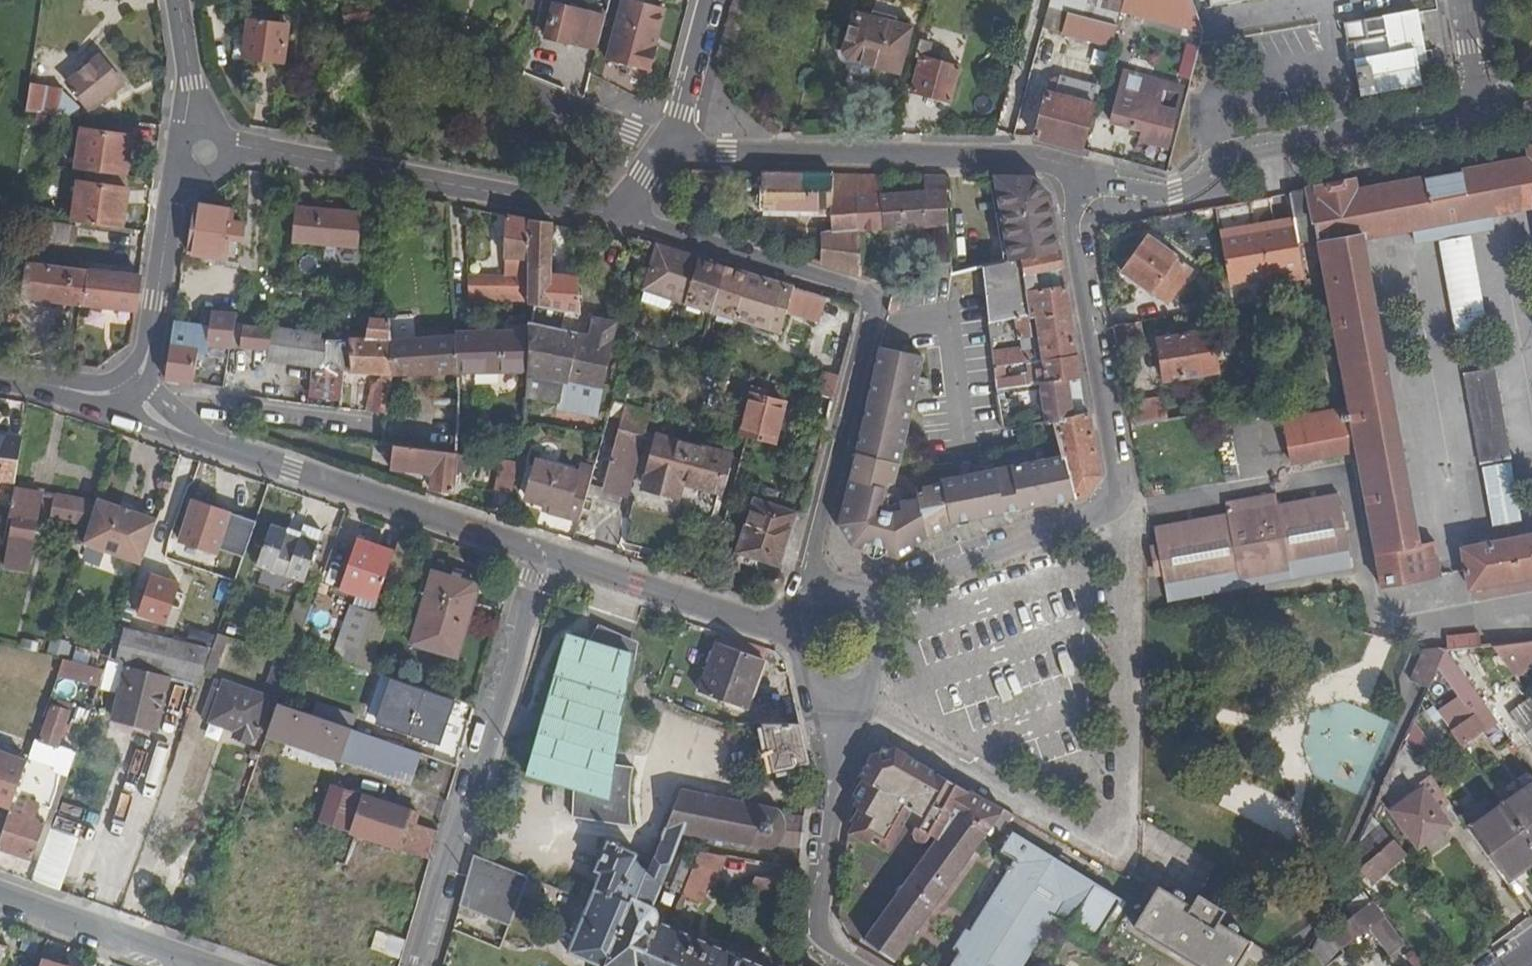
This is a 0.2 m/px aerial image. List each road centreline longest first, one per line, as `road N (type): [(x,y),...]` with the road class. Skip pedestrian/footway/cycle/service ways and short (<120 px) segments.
road 1 (residential): [(1103,512),(1137,559),(1122,843),(1101,842),(878,718),(858,686)]
road 2 (residential): [(813,606),(812,562),(873,301),(862,291),(625,218)]
road 3 (residential): [(134,388),(175,428),(541,553)]
road 4 (residential): [(541,553),(420,965)]
road 5 (residential): [(1078,178),(1052,165),(1000,157),(660,148)]
road 6 (residential): [(1480,110),(1237,161),(1175,193),(1078,178)]
road 7 (residential): [(625,218),(229,149)]
road 8 (residential): [(1078,178),(1071,234),(1120,463),(1117,494),(1103,512)]
road 9 (residential): [(398,0),(437,42),(660,148)]
road 10 (residential): [(861,965),(826,944),(818,909),(839,693)]
road 11 (residential): [(541,553),(796,632)]
road 12 (residential): [(1103,512),(903,588),(880,613)]
road 13 (residential): [(189,175),(172,205),(148,354),(134,388)]
road 14 (tertiary): [(0,898),(197,965)]
road 15 (residential): [(660,148),(683,112),(712,0)]
road 16 (residential): [(134,388),(0,375)]
road 17 (residential): [(179,0),(197,126)]

